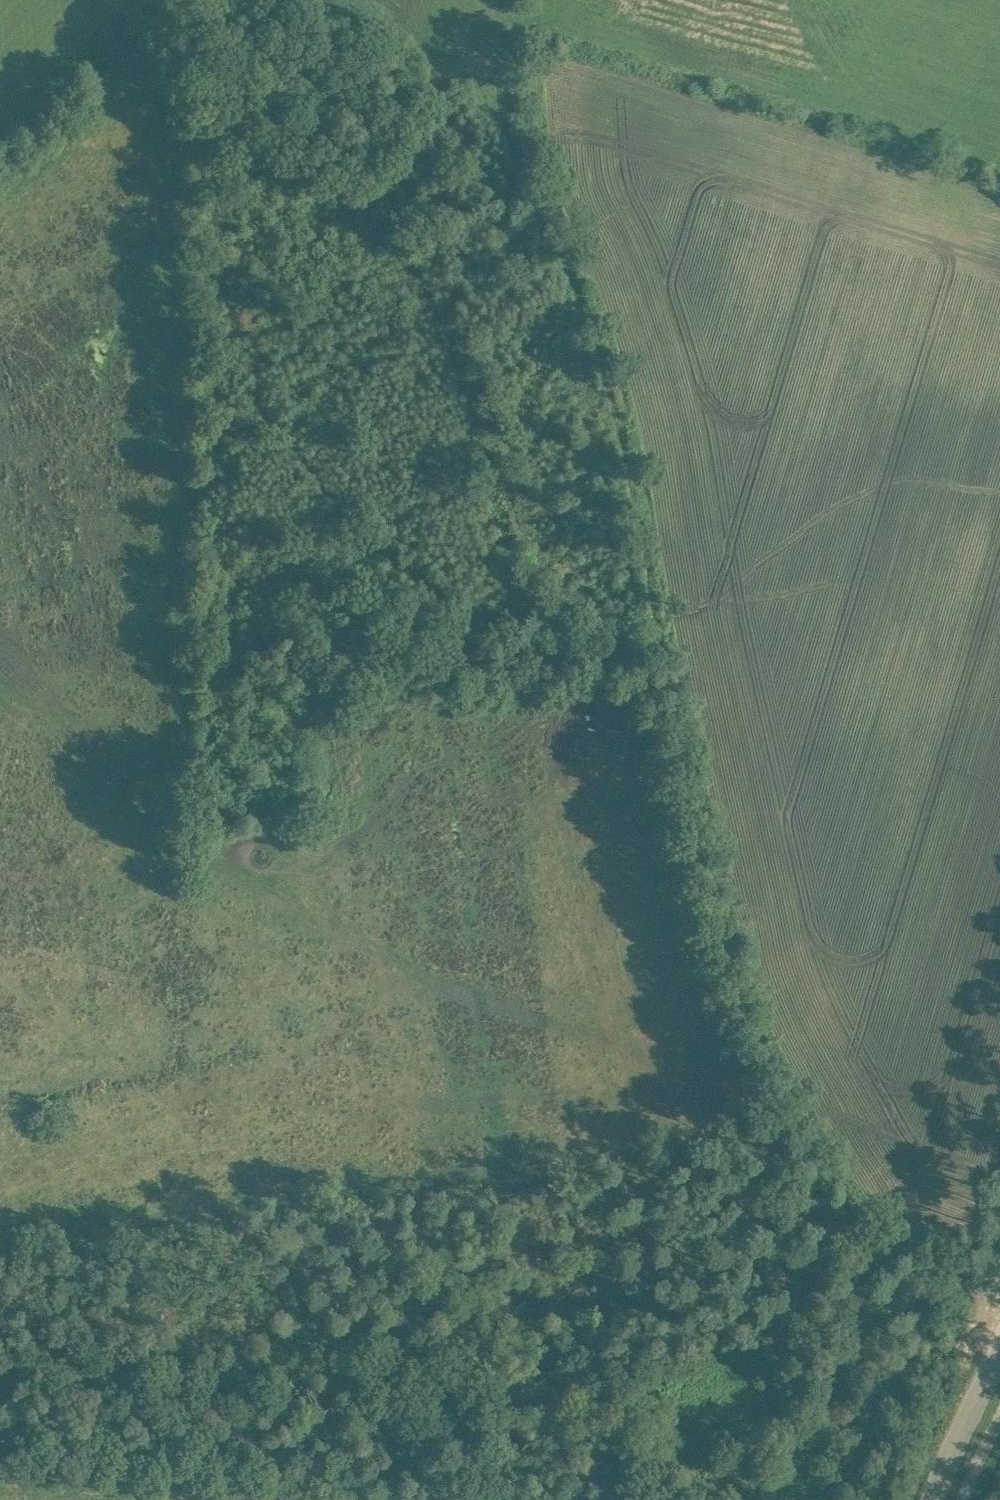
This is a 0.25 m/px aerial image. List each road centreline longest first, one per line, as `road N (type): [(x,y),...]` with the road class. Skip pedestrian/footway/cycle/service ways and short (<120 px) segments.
road 1 (tertiary): [(932,1499),(999,1356)]

